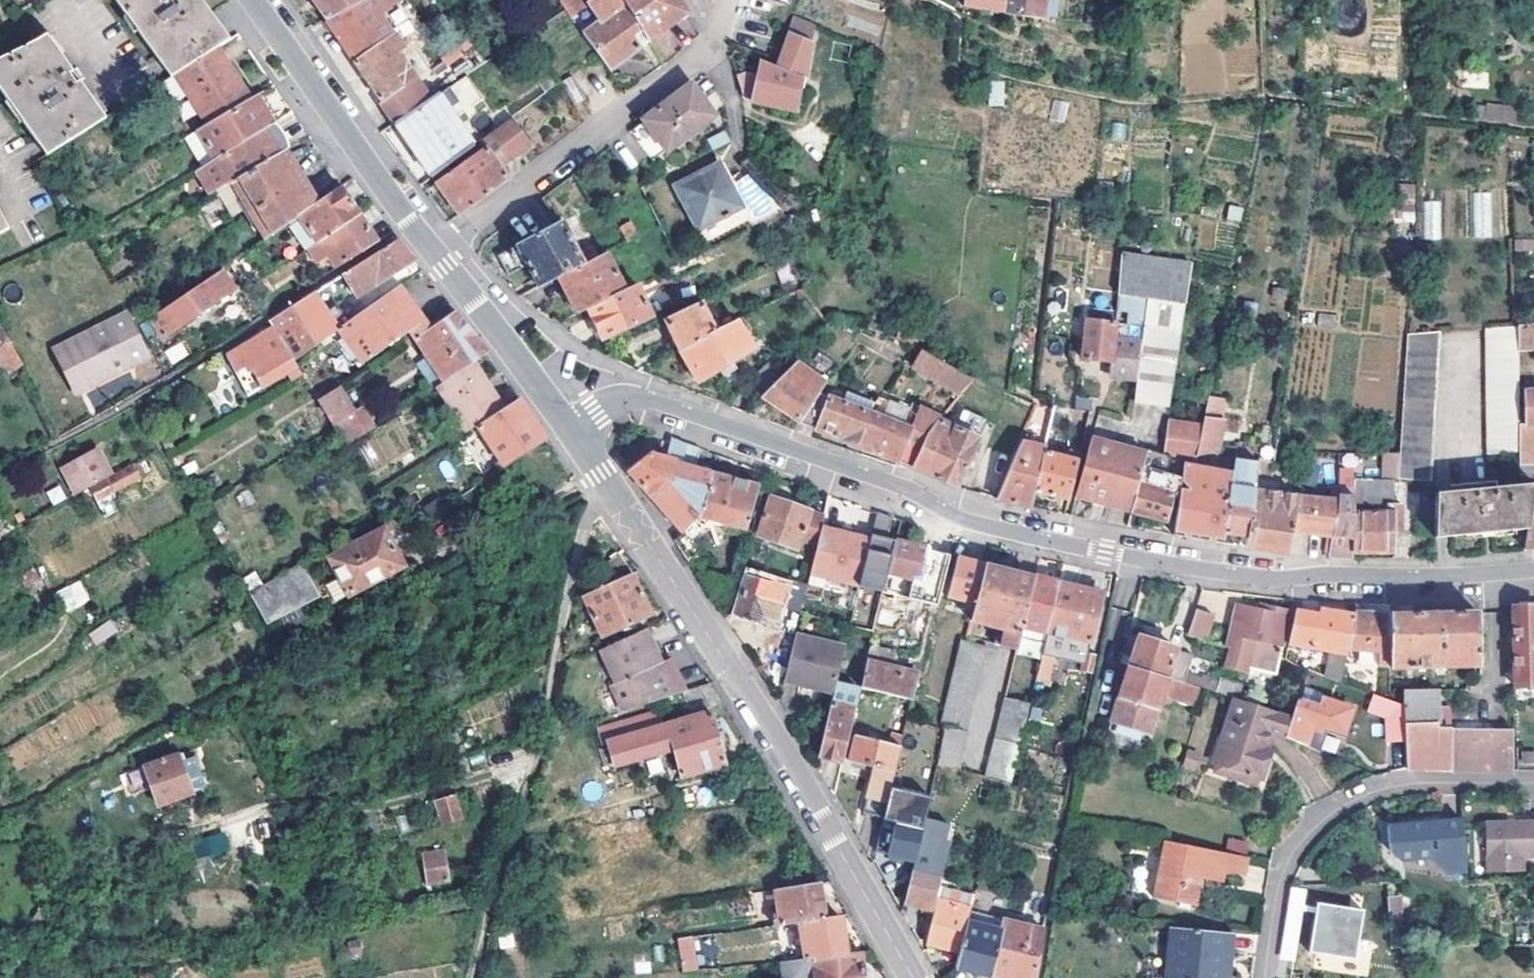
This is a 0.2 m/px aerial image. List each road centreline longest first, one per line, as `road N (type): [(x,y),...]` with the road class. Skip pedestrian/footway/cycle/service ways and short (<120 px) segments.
road 1 (residential): [(569,428),(597,410),(651,401),(895,484),(973,523),(1231,573),(1533,569)]
road 2 (residential): [(569,428),(771,736),(913,977)]
road 3 (residential): [(1266,977),(1282,871),(1328,815),(1349,800),(1421,782),(1533,783)]
road 4 (residential): [(436,251),(700,55),(727,0)]
road 5 (residential): [(255,0),(436,251)]
road 6 (residential): [(436,251),(498,322),(569,428)]

